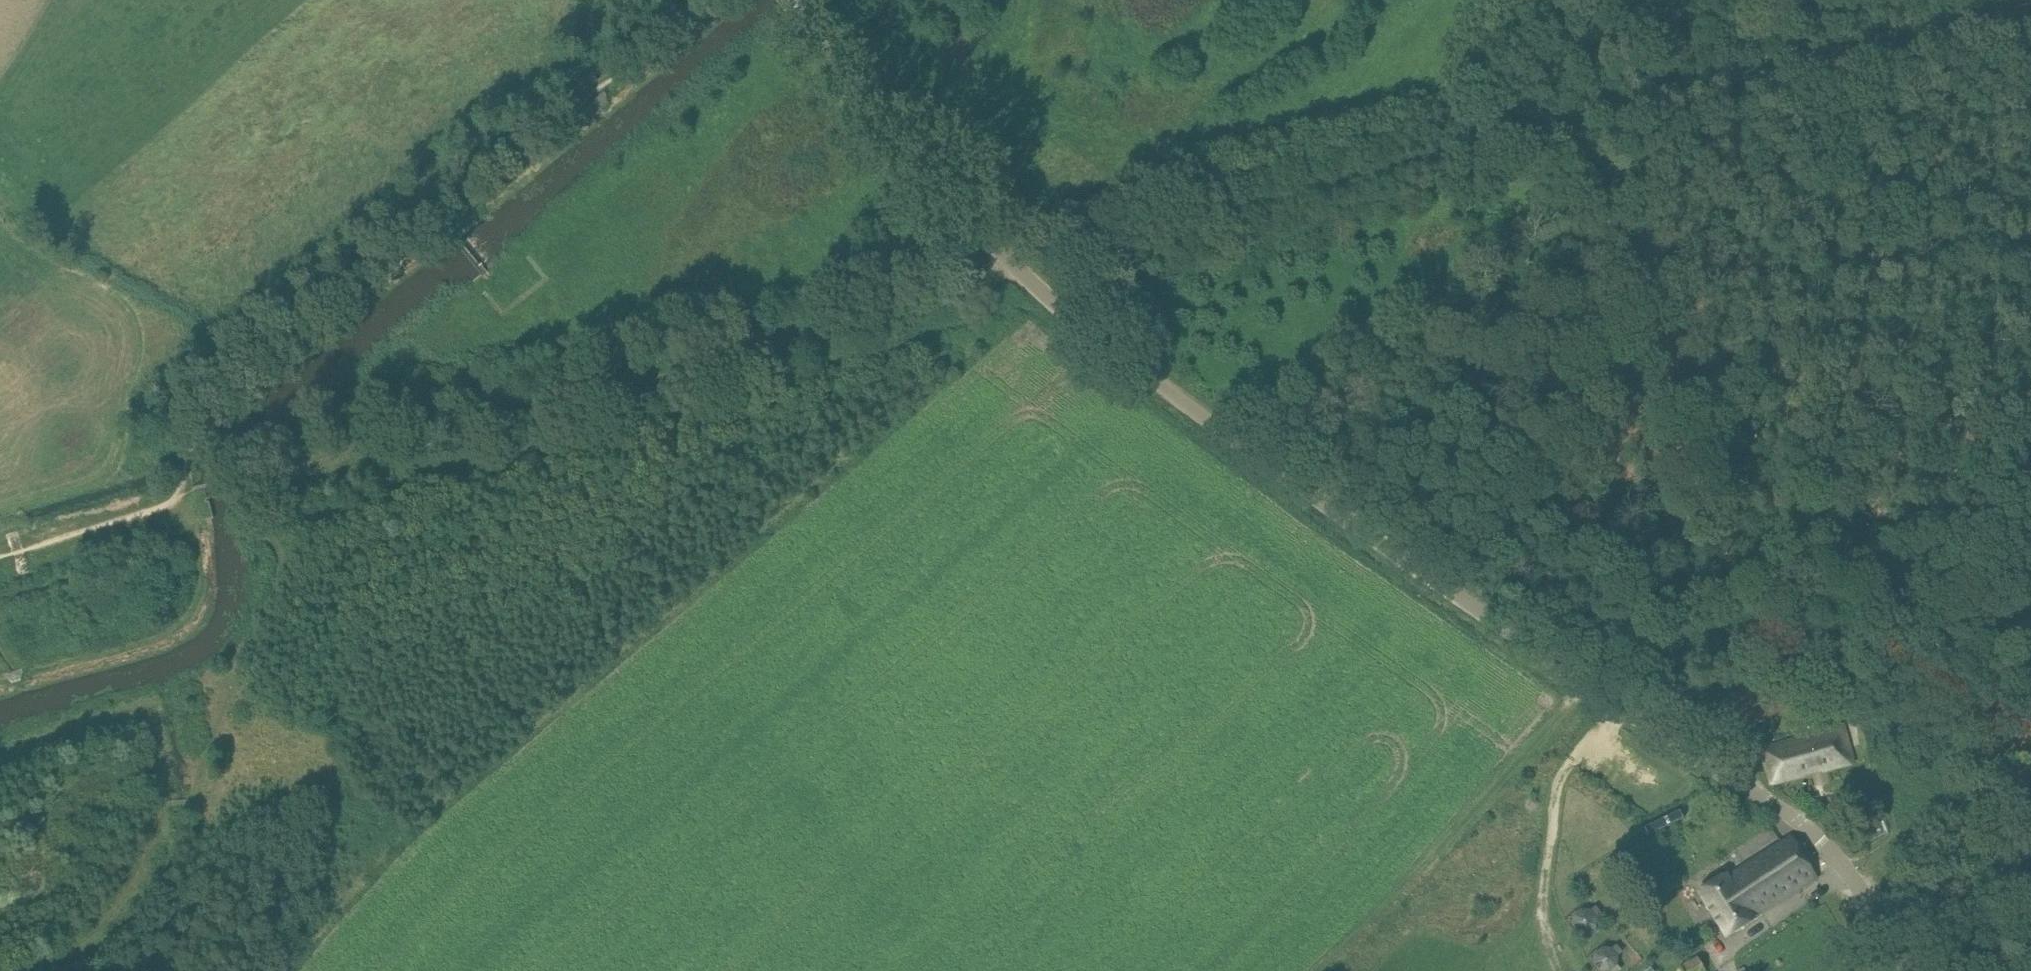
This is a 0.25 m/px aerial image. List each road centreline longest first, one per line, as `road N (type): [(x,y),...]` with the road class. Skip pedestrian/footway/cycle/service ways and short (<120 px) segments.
road 1 (unclassified): [(1909,970),(1846,866),(1808,825),(1259,458),(1051,299),(791,0)]
road 2 (track): [(1017,267),(463,431)]

